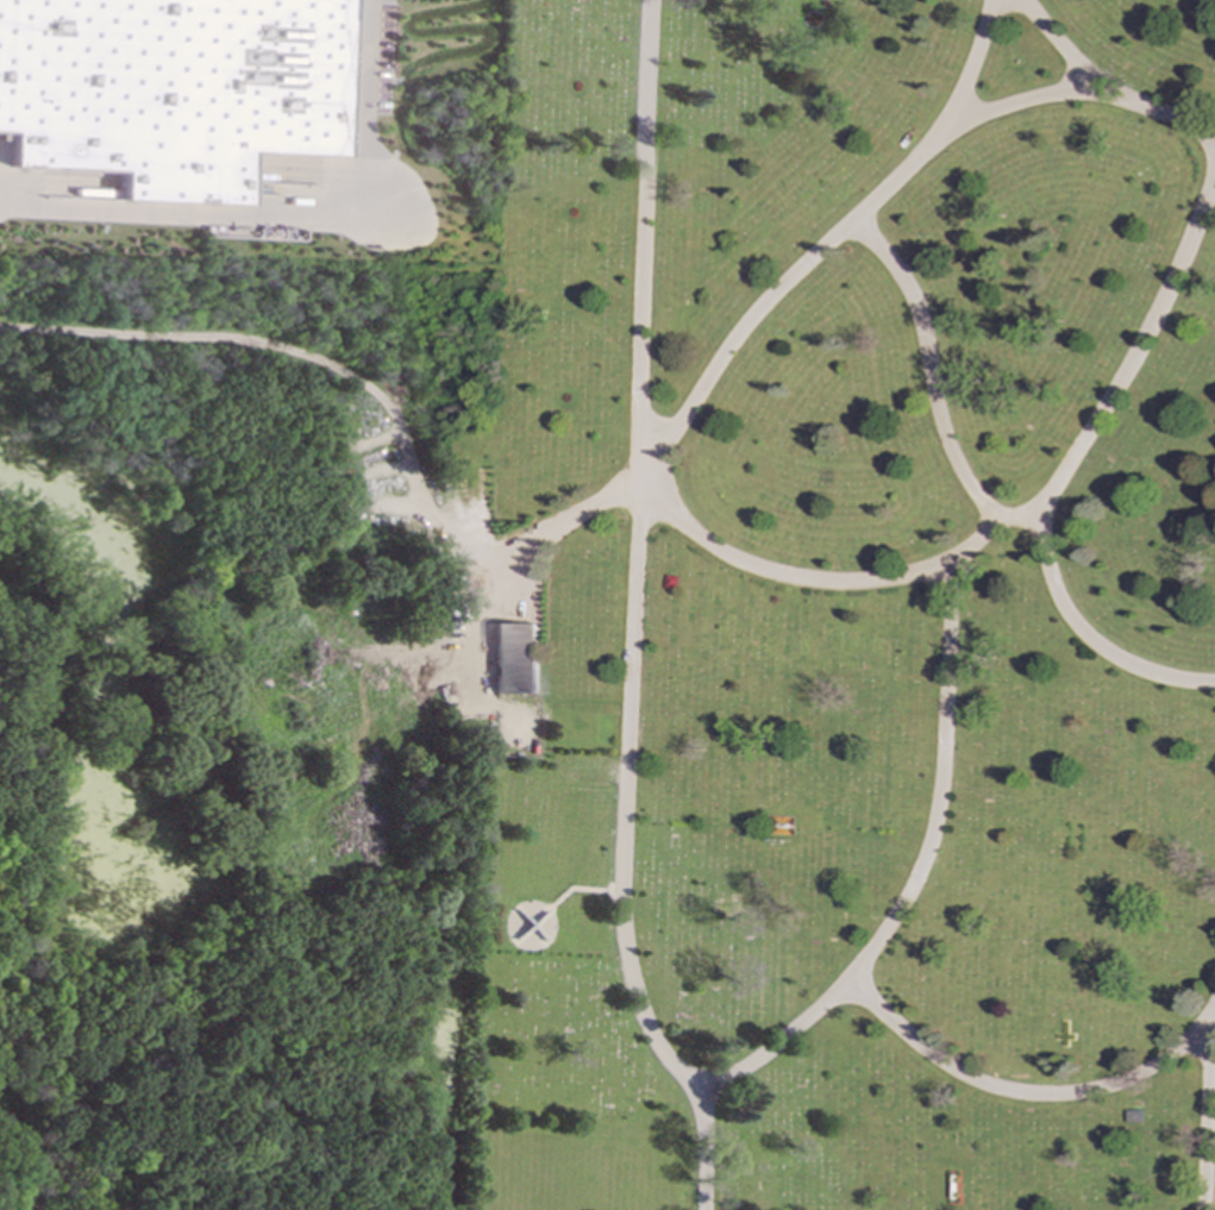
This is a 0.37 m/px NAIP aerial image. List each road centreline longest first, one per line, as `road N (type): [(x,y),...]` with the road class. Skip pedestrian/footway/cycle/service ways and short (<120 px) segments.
road 1 (track): [(0,328),(207,334),(317,353),(378,389),(443,496),(495,543),(538,539),(637,489)]

